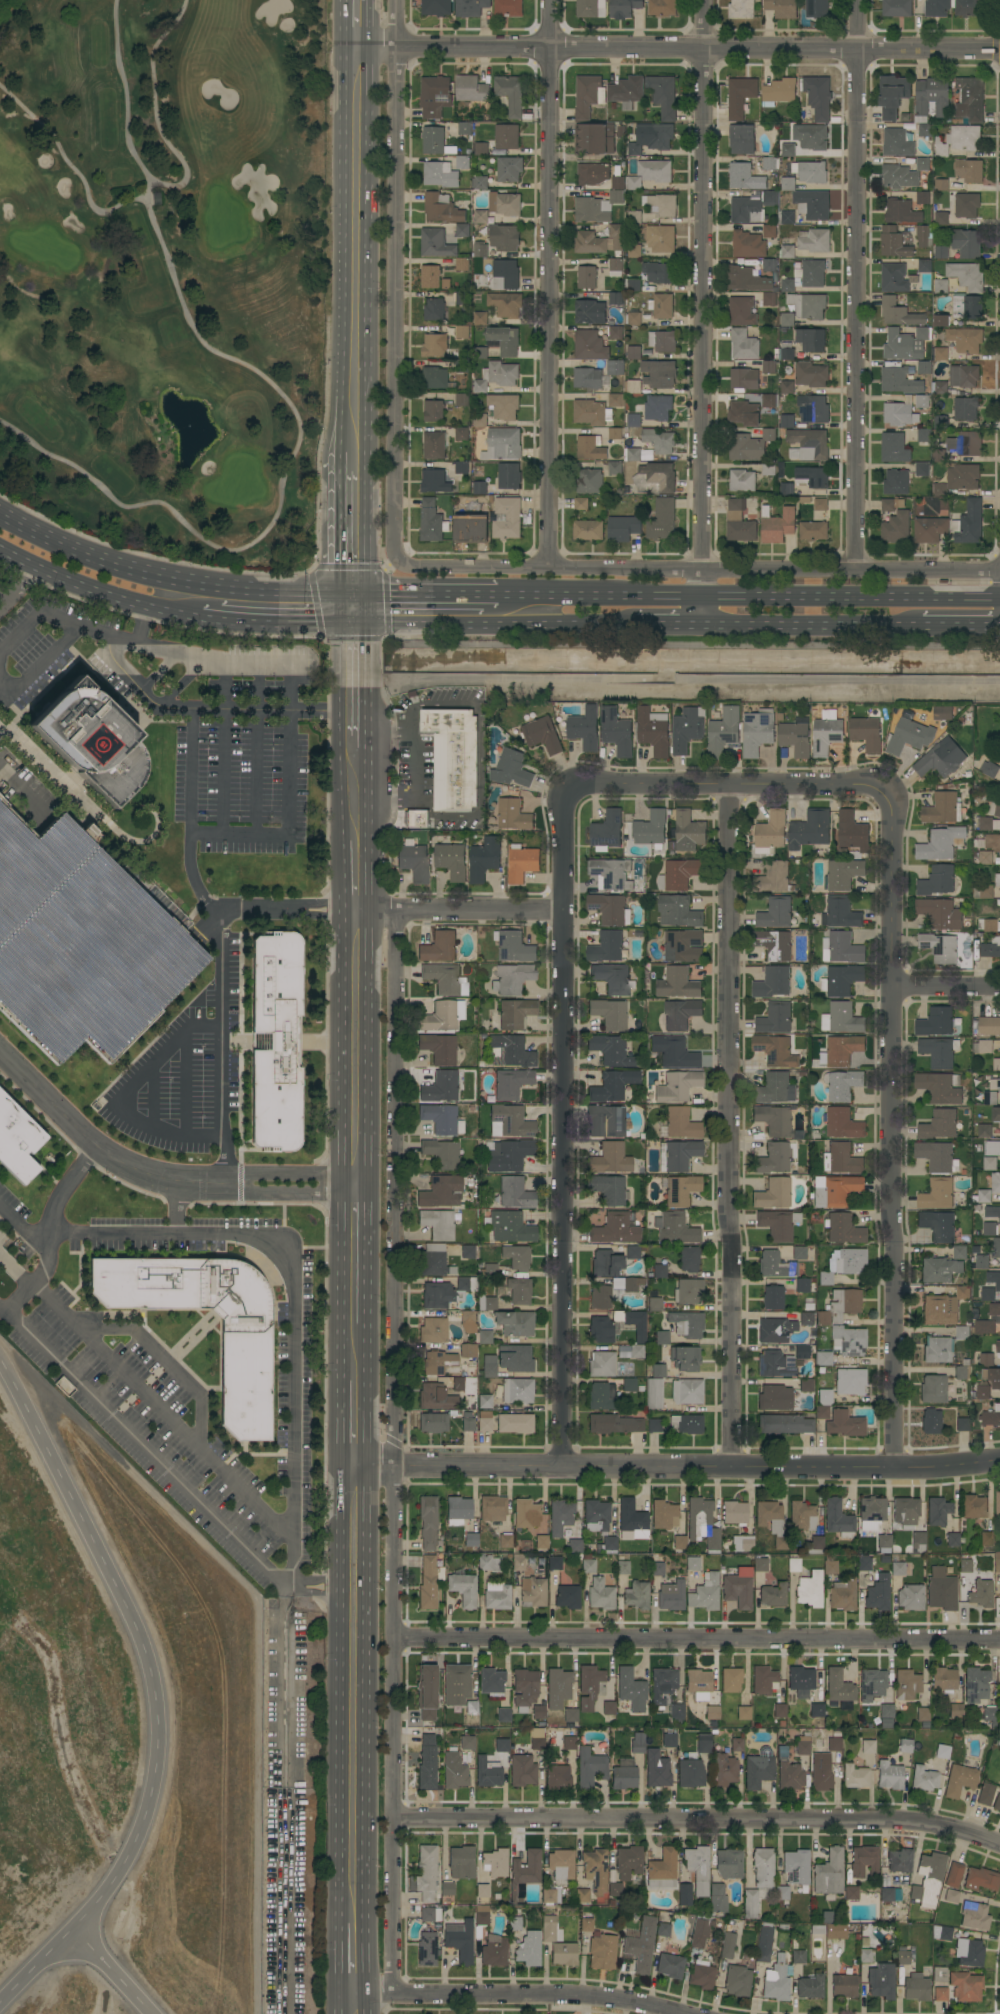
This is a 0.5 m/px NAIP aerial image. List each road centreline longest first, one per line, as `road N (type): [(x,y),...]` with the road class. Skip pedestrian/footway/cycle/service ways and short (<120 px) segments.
road 1 (residential): [(392,1995),(392,912)]
road 2 (residential): [(732,1468),(728,787)]
road 3 (residential): [(561,1468),(565,794)]
road 4 (residential): [(892,1467),(892,797)]
road 5 (tertiary): [(351,1468),(927,1468),(999,1460)]
road 6 (residential): [(356,49),(999,51)]
road 7 (residential): [(701,626),(702,0)]
road 8 (residential): [(389,1817),(912,1822),(999,1847)]
road 9 (residential): [(390,1639),(999,1640)]
road 10 (residential): [(999,573),(404,569),(395,560)]
road 11 (residential): [(854,571),(856,0)]
road 12 (residential): [(545,569),(552,0)]
road 13 (residential): [(395,560),(398,0)]
road 14 (secondary): [(999,594),(498,592)]
road 15 (secondary): [(352,455),(356,49)]
road 16 (residential): [(0,1053),(94,1145),(158,1178),(354,1184)]
road 17 (secondary): [(351,592),(250,588),(129,568),(0,513)]
road 18 (secondary): [(351,1923),(352,1584)]
road 19 (residential): [(565,794),(576,786),(881,784),(892,797)]
road 20 (residential): [(351,1995),(590,1996),(679,2013)]
road 21 (secondary): [(701,626),(999,625)]
road 22 (secondary): [(351,624),(637,627)]
road 23 (secondary): [(354,1184),(354,911)]
road 24 (secondary): [(0,551),(73,586),(200,617)]
road 25 (residential): [(354,911),(562,911)]
road 26 (secondary): [(353,1324),(354,1184)]
road 27 (secondary): [(351,592),(352,455)]
road 28 (secondary): [(483,592),(351,592)]
road 29 (secondary): [(221,621),(351,624)]

